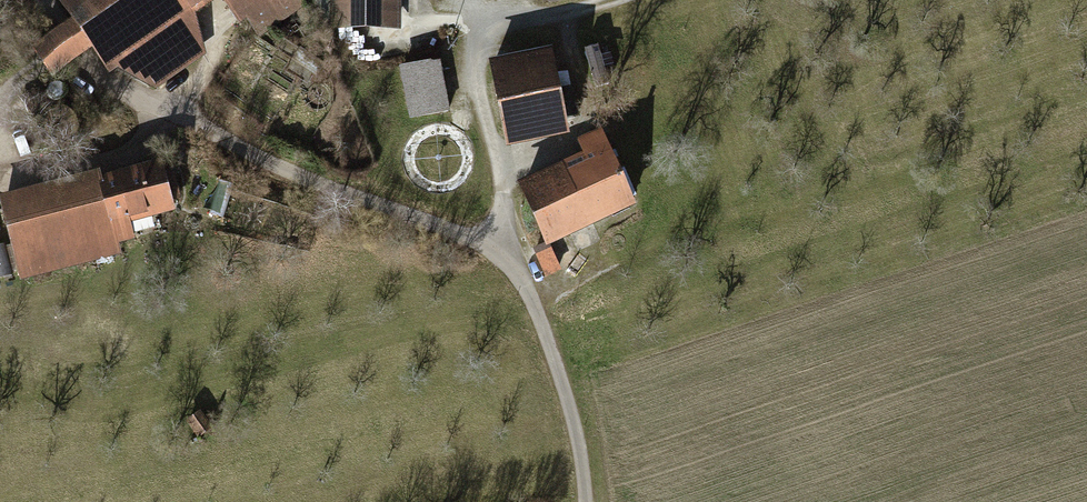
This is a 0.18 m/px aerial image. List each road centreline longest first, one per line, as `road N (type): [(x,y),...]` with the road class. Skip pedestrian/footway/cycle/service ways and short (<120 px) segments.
road 1 (residential): [(504,251),(327,191),(168,116),(103,80),(48,0)]
road 2 (track): [(586,501),(549,342),(504,251)]
road 3 (track): [(623,0),(474,32)]

